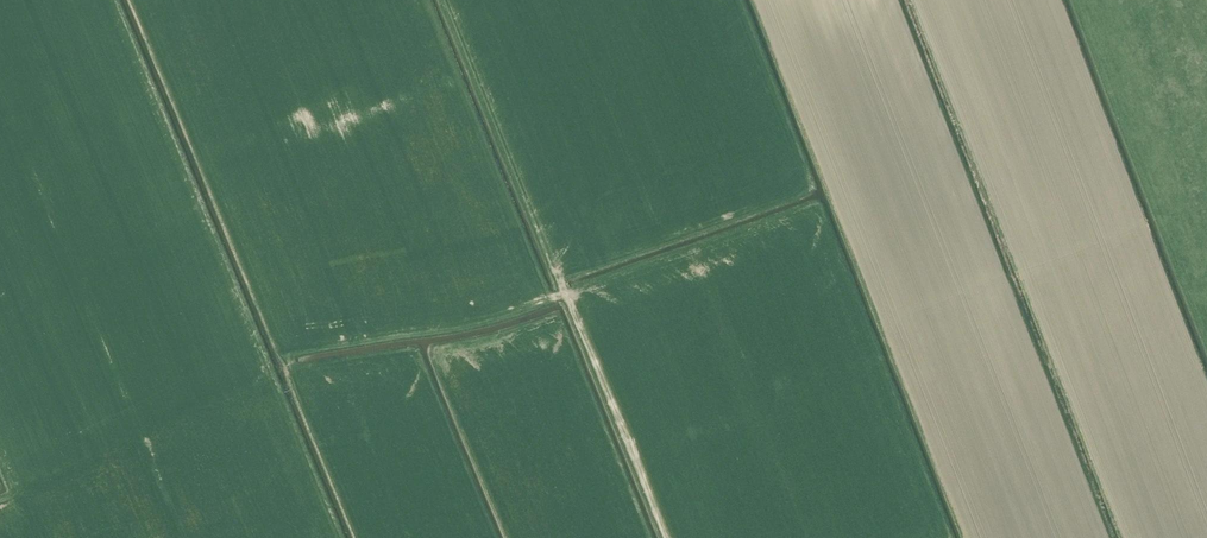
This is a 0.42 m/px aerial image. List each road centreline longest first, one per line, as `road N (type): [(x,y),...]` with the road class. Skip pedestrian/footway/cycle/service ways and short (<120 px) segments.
road 1 (track): [(668,537),(558,274)]

